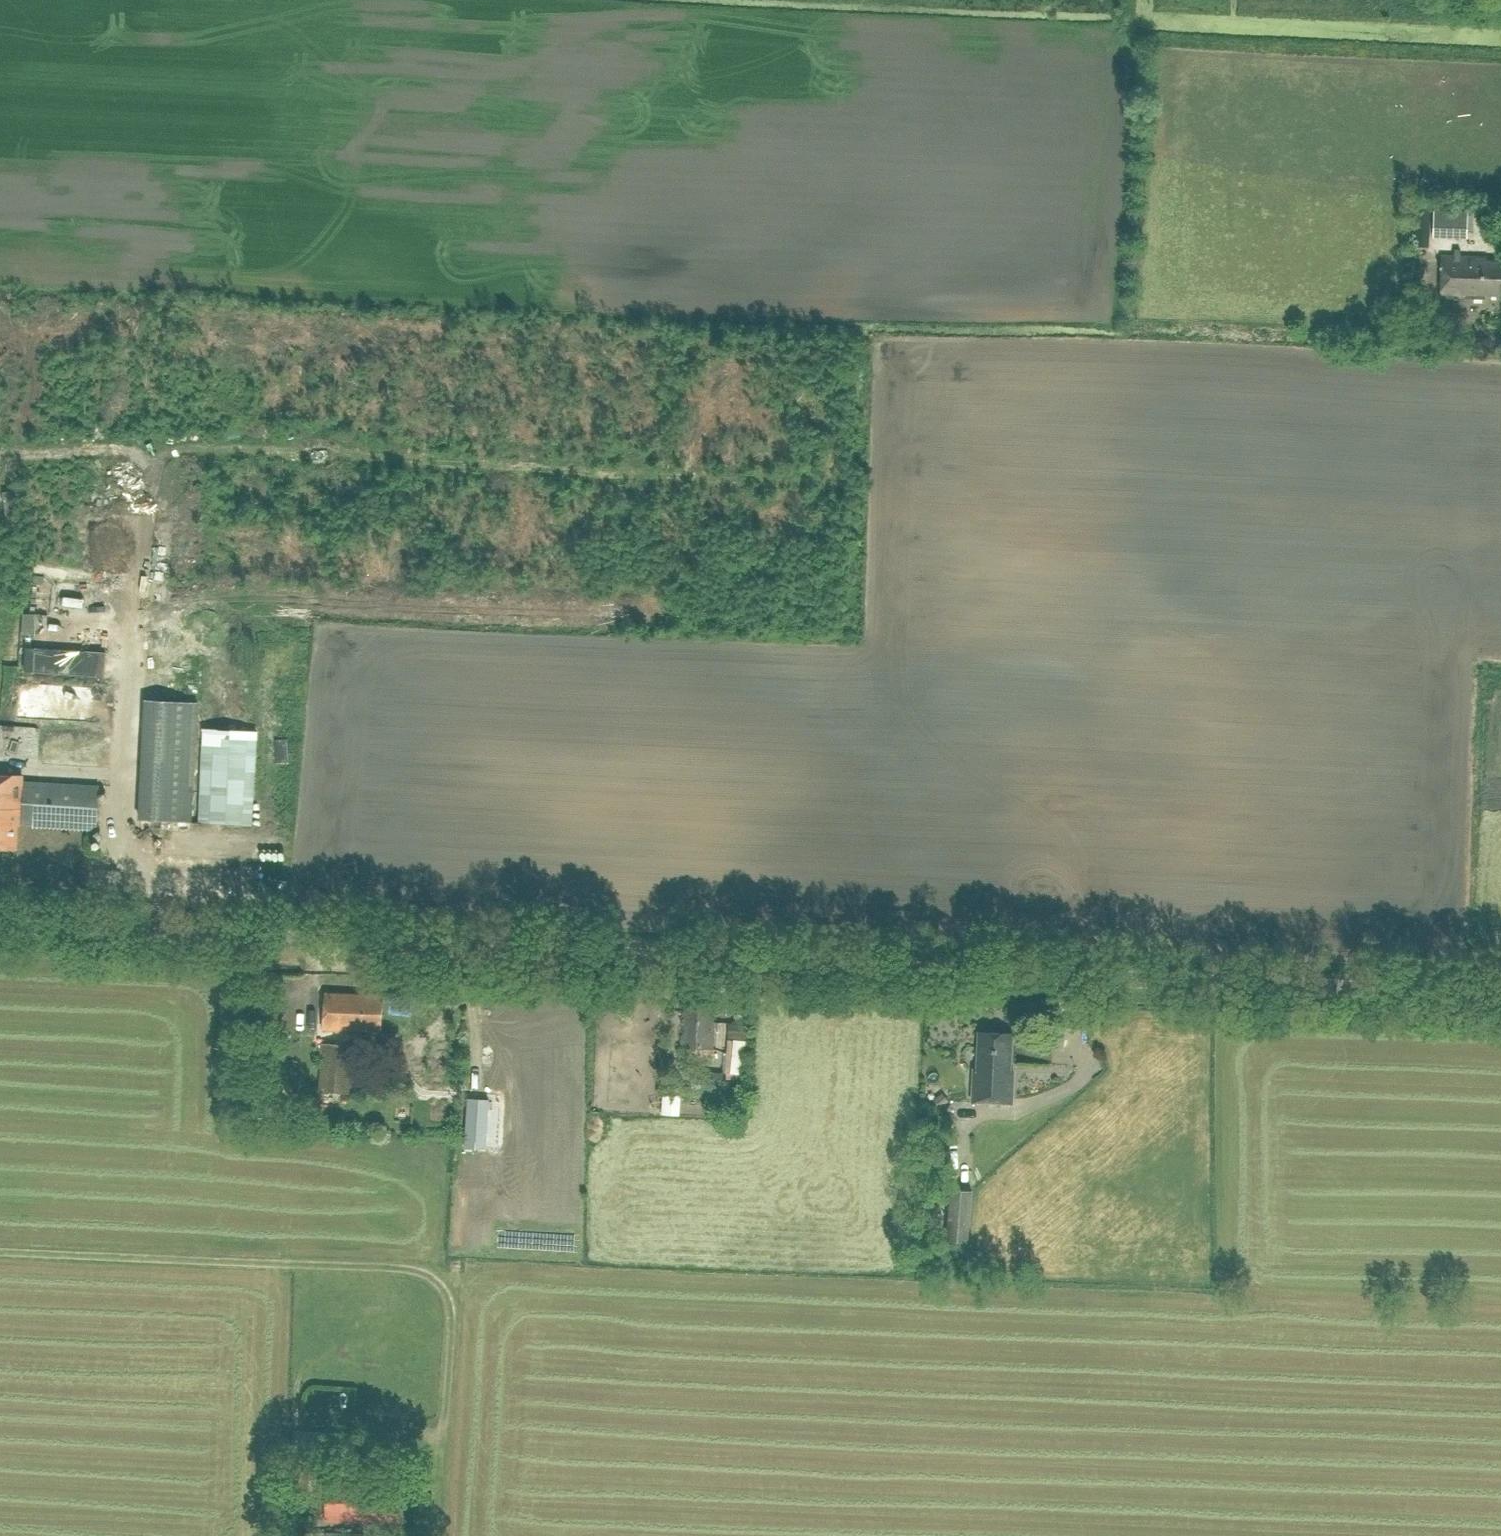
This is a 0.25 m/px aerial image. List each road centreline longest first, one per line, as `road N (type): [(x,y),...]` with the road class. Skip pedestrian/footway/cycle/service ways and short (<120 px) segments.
road 1 (unclassified): [(1500,994),(0,923)]
road 2 (track): [(1500,347),(0,290)]
road 3 (track): [(0,452),(32,460),(198,450),(794,480)]
road 4 (track): [(148,452),(135,682)]

